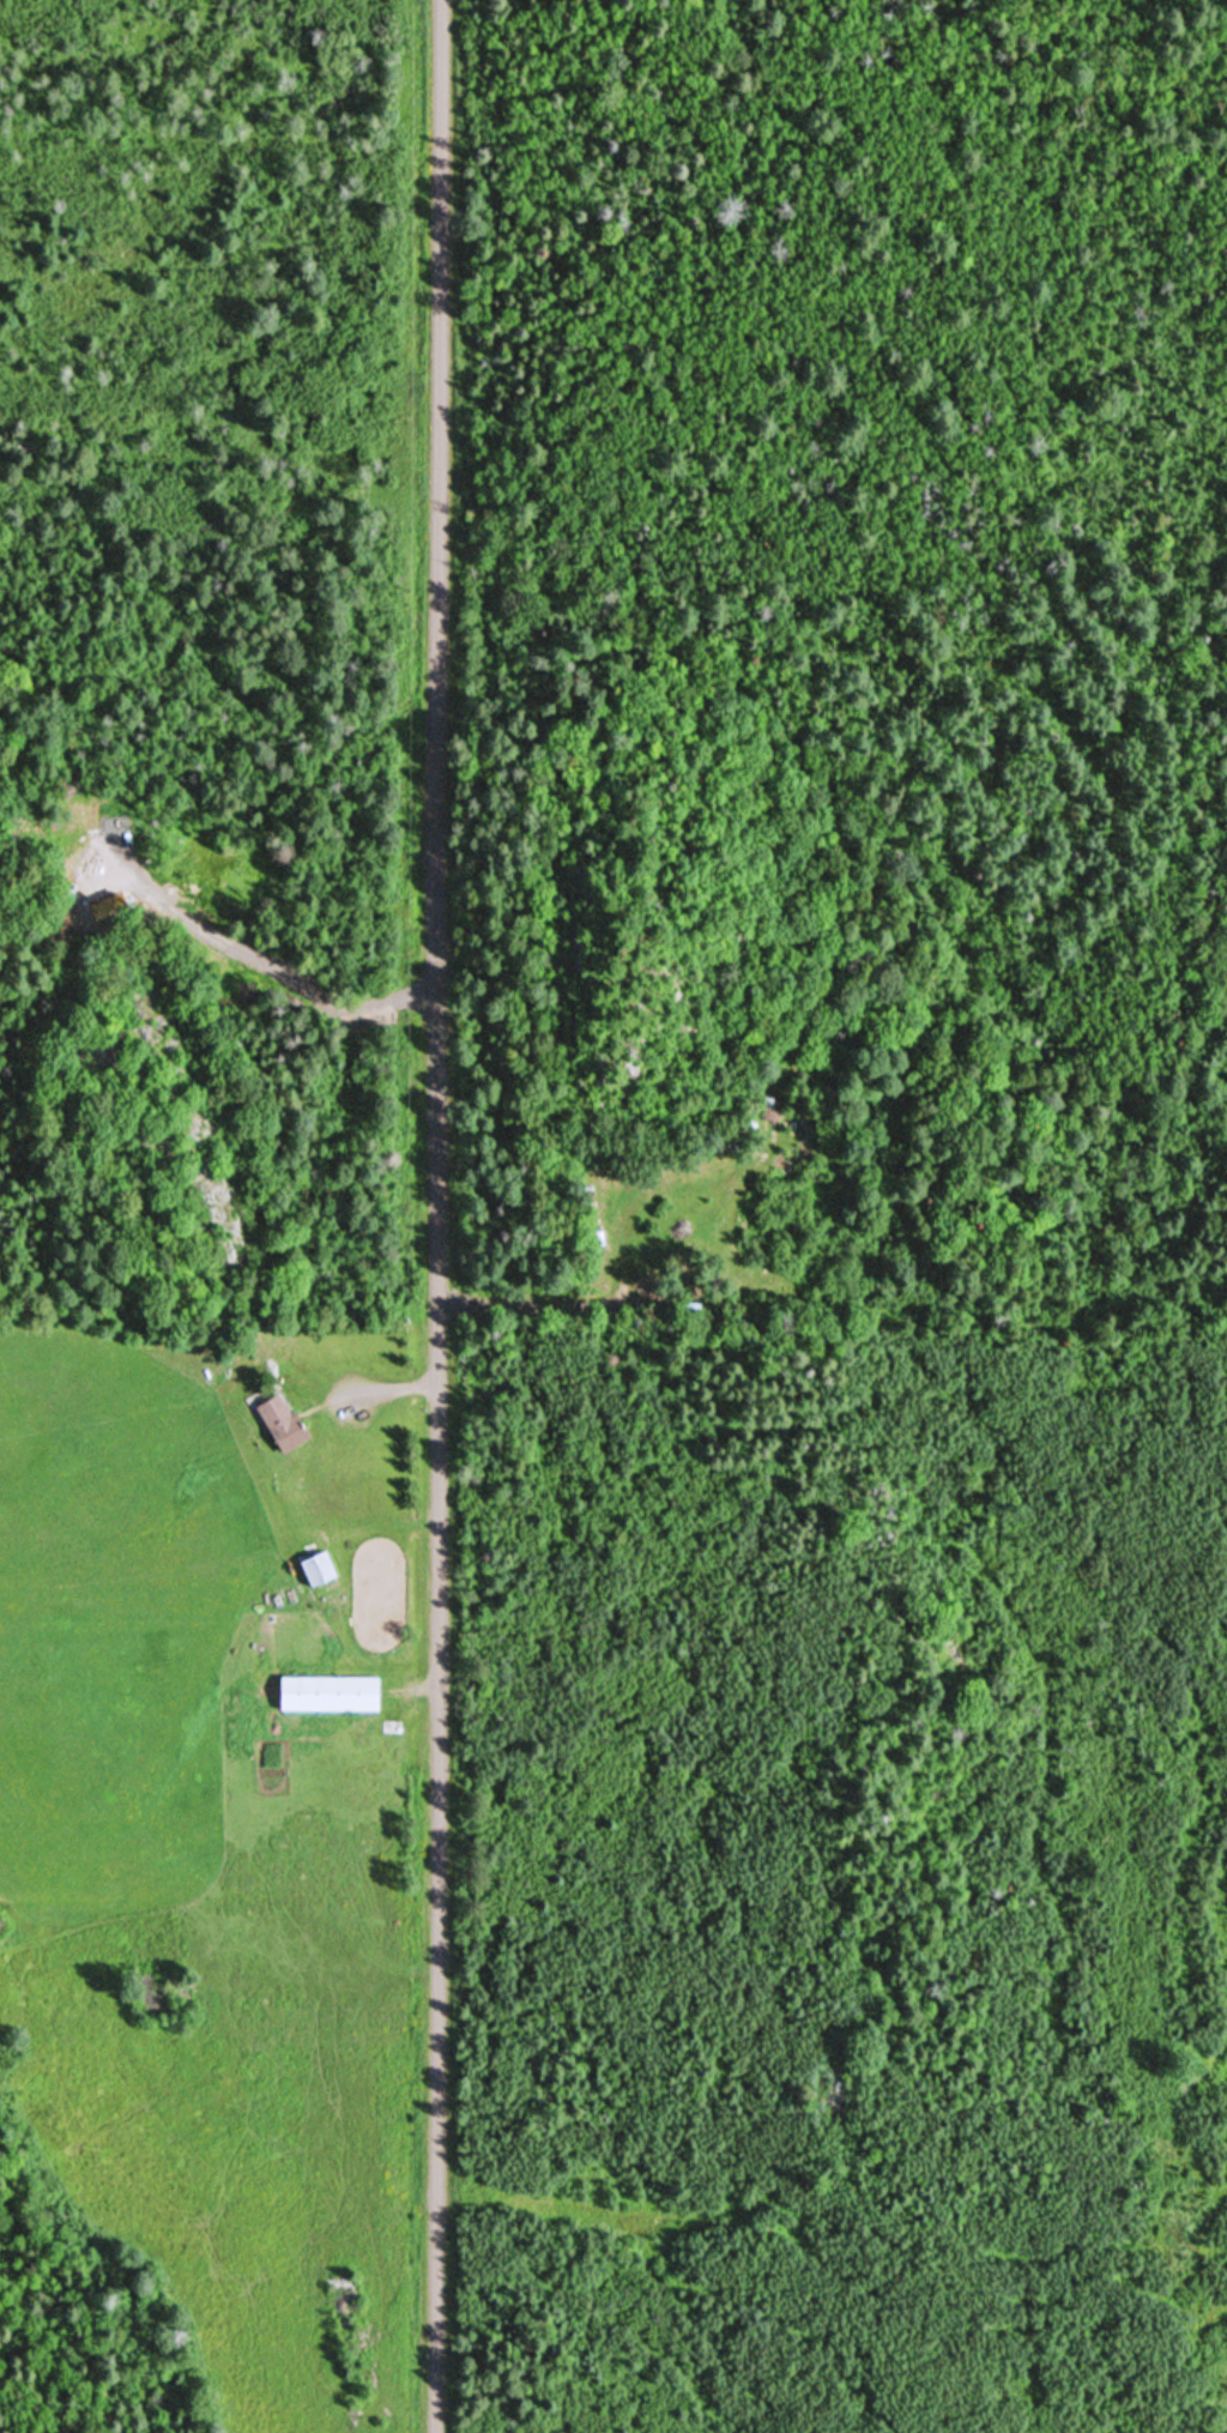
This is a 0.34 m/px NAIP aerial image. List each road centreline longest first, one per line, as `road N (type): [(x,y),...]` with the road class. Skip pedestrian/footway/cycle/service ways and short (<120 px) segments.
road 1 (residential): [(441,2432),(449,0)]

